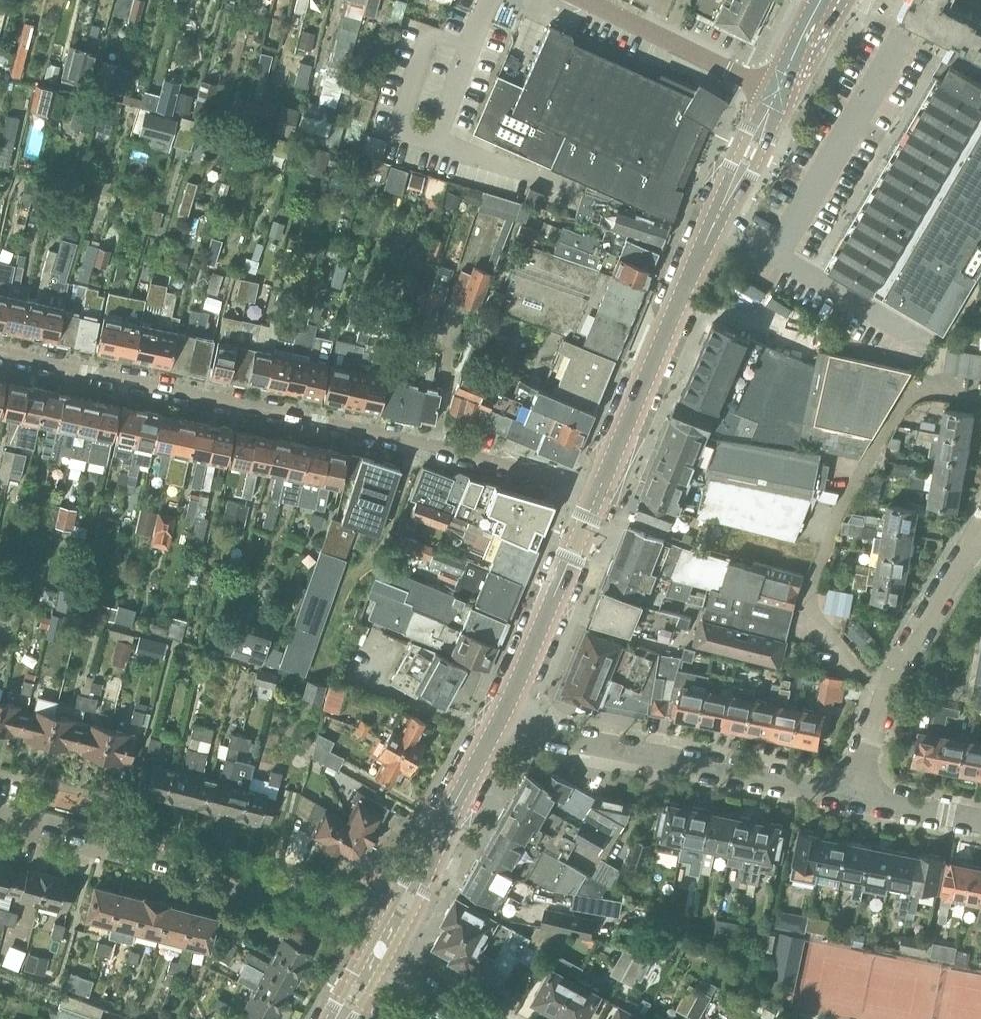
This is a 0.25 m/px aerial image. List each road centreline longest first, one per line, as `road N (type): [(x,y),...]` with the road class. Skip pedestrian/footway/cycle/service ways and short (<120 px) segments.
road 1 (residential): [(0,352),(455,451),(596,498)]
road 2 (tertiary): [(596,498),(715,221),(781,94)]
road 3 (residential): [(394,927),(356,905),(0,813)]
road 4 (residential): [(854,796),(552,735),(504,713)]
road 5 (residential): [(854,796),(885,698),(980,531)]
road 6 (tertiary): [(394,927),(504,713)]
road 7 (tertiary): [(504,713),(596,498)]
road 8 (residential): [(781,94),(586,0)]
road 9 (residential): [(980,821),(854,796)]

